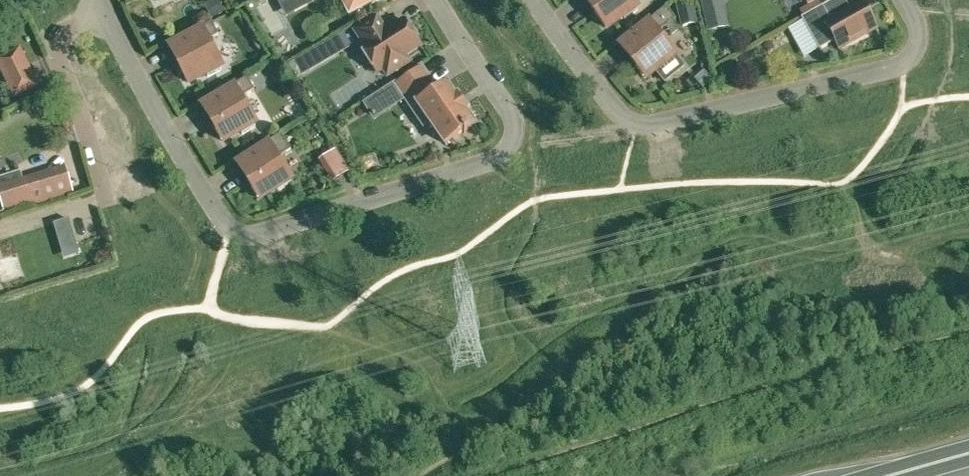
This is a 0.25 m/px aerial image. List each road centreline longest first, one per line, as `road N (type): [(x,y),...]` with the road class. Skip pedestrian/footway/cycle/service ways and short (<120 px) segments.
road 1 (residential): [(436,0),(509,115),(512,147),(500,162),(258,235),(222,223),(103,14)]
road 2 (residential): [(902,0),(919,34),(906,68),(648,128),(618,113),(534,0)]
road 3 (residential): [(109,204),(53,39),(103,14)]

